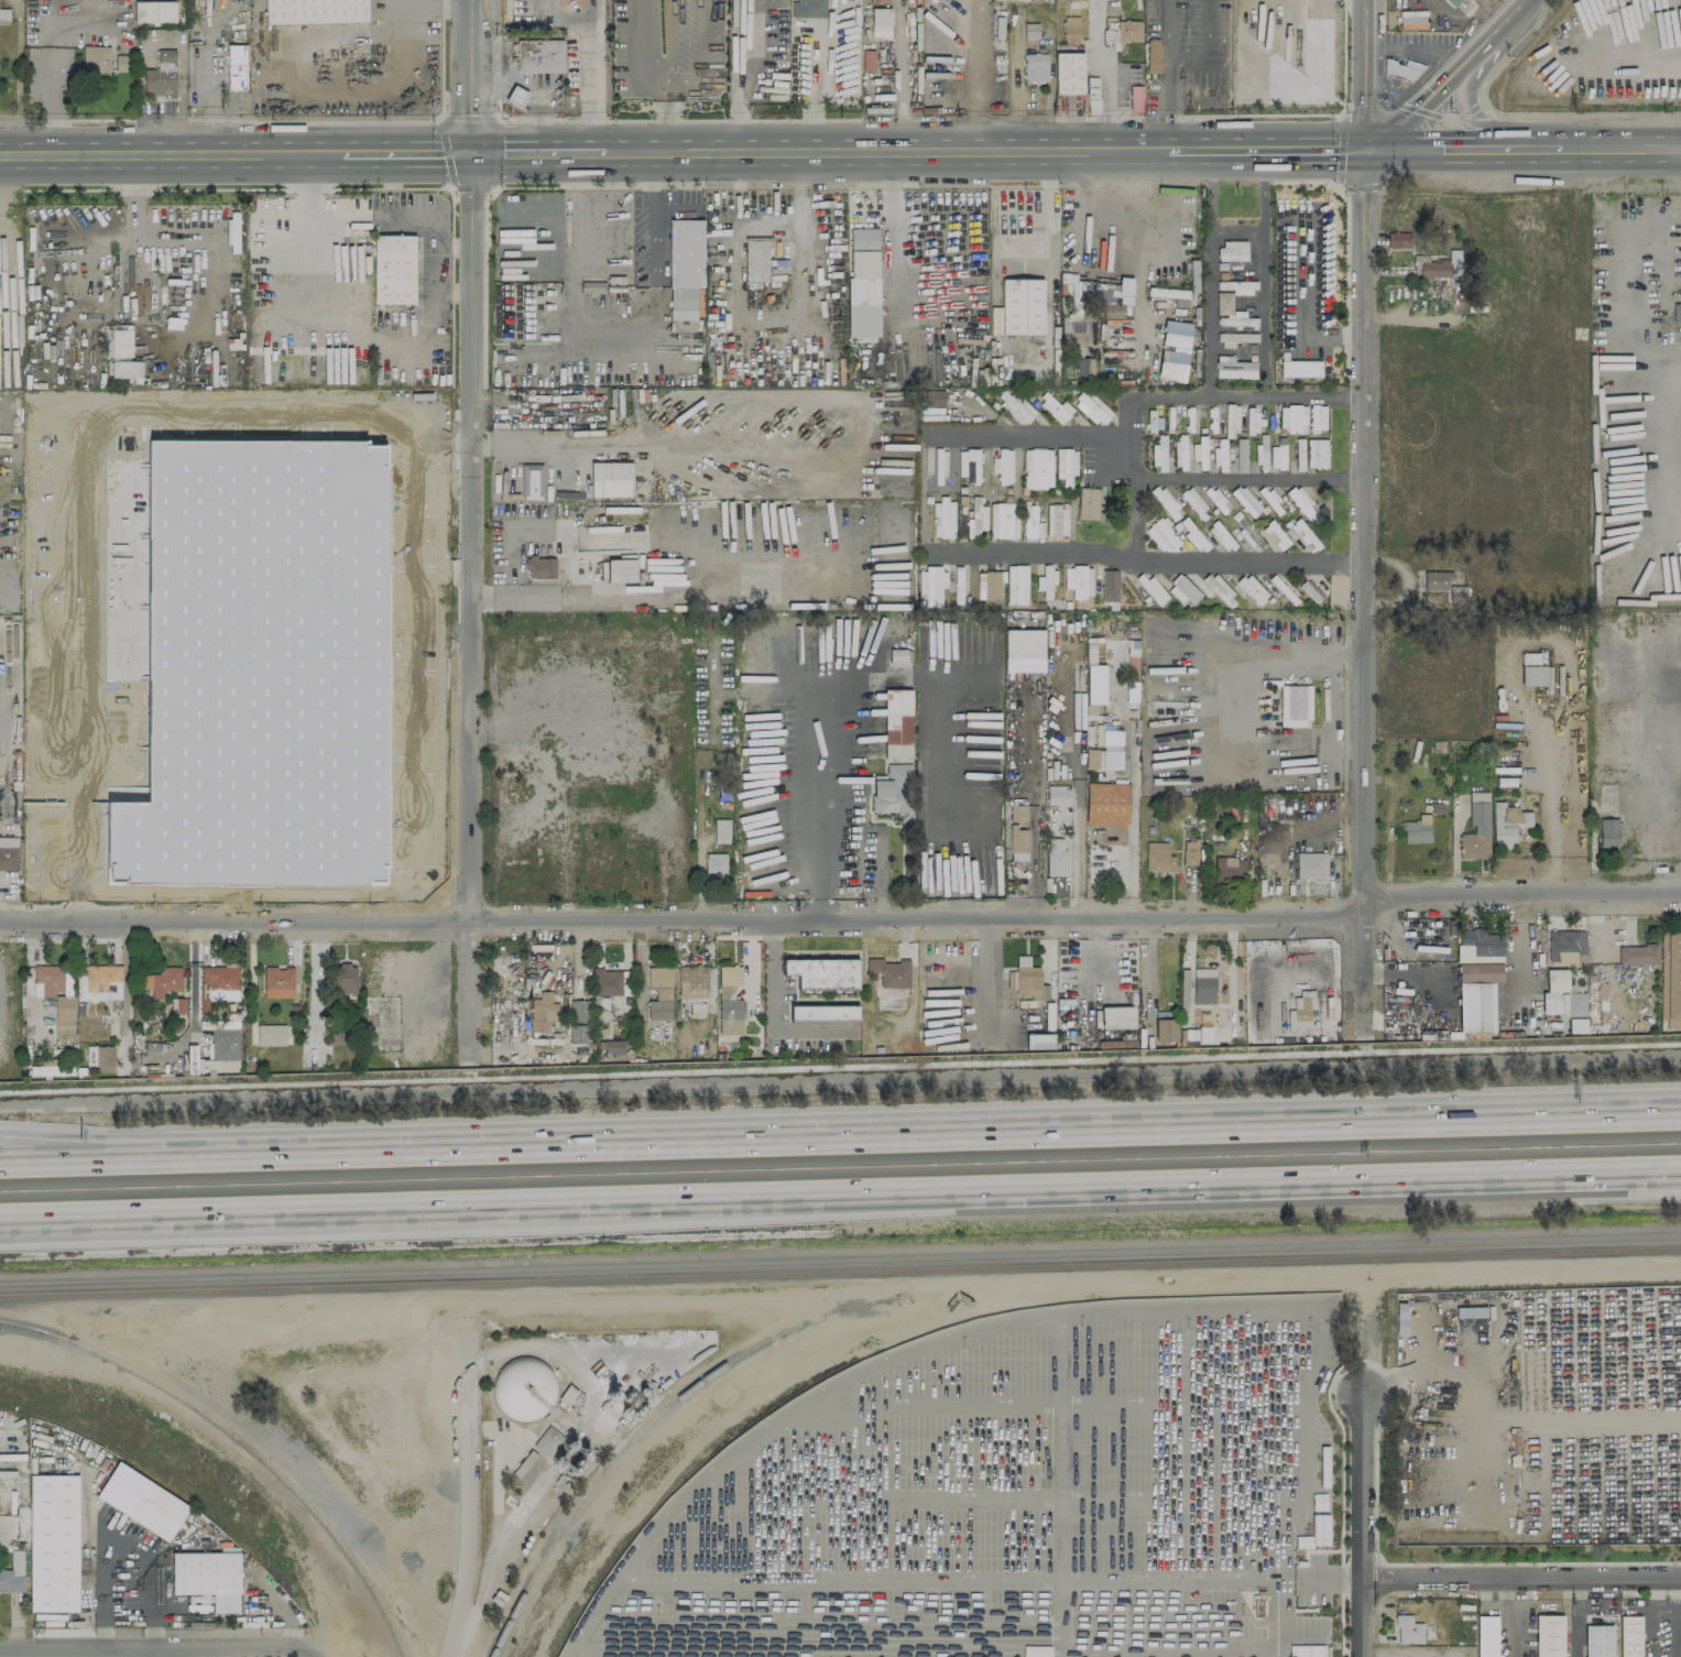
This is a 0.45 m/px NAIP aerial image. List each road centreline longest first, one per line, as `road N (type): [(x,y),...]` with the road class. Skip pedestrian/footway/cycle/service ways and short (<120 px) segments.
road 1 (residential): [(0,917),(1366,917),(1391,897),(1680,893)]
road 2 (motorway): [(351,1204),(1680,1167)]
road 3 (motorway): [(1680,1120),(440,1148)]
road 4 (residential): [(474,151),(474,1057)]
road 5 (residential): [(1368,150),(1366,1039)]
road 6 (secondary): [(603,151),(1168,150)]
road 7 (motorway): [(0,1213),(351,1204)]
road 8 (secondary): [(0,154),(341,153)]
road 9 (residential): [(0,1648),(326,1647),(330,1656)]
road 10 (tertiary): [(470,1333),(473,1550),(448,1656)]
road 11 (residential): [(1364,1570),(1680,1572)]
road 12 (residential): [(1363,1656),(1364,1391)]
road 13 (motorway): [(440,1148),(217,1157)]
road 14 (motorway): [(217,1157),(0,1137)]
road 15 (motorway): [(217,1157),(0,1165)]
road 16 (motorway): [(0,1244),(65,1242),(211,1208)]
road 17 (secondary): [(1521,0),(1368,150)]
road 18 (secondary): [(1168,150),(1368,150)]
road 19 (tertiary): [(474,0),(474,151)]
road 20 (tertiary): [(1368,0),(1368,150)]
road 21 (secondary): [(341,153),(474,151)]
road 22 (secondary): [(1368,150),(1498,149)]
road 23 (secondary): [(474,151),(603,151)]
road 24 (secondary): [(1498,149),(1465,106),(1478,42)]

